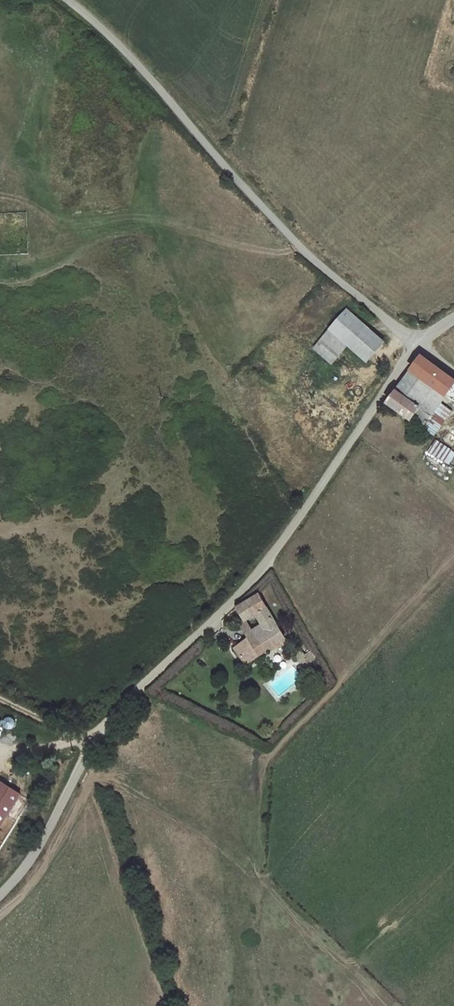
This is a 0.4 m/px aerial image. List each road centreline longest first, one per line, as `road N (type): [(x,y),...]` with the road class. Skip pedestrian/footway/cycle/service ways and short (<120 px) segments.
road 1 (unclassified): [(0,895),(134,693),(271,561),(415,344)]
road 2 (unclassified): [(66,0),(142,70),(303,248),(415,344)]
road 3 (track): [(303,248),(269,253),(131,215),(82,222)]

